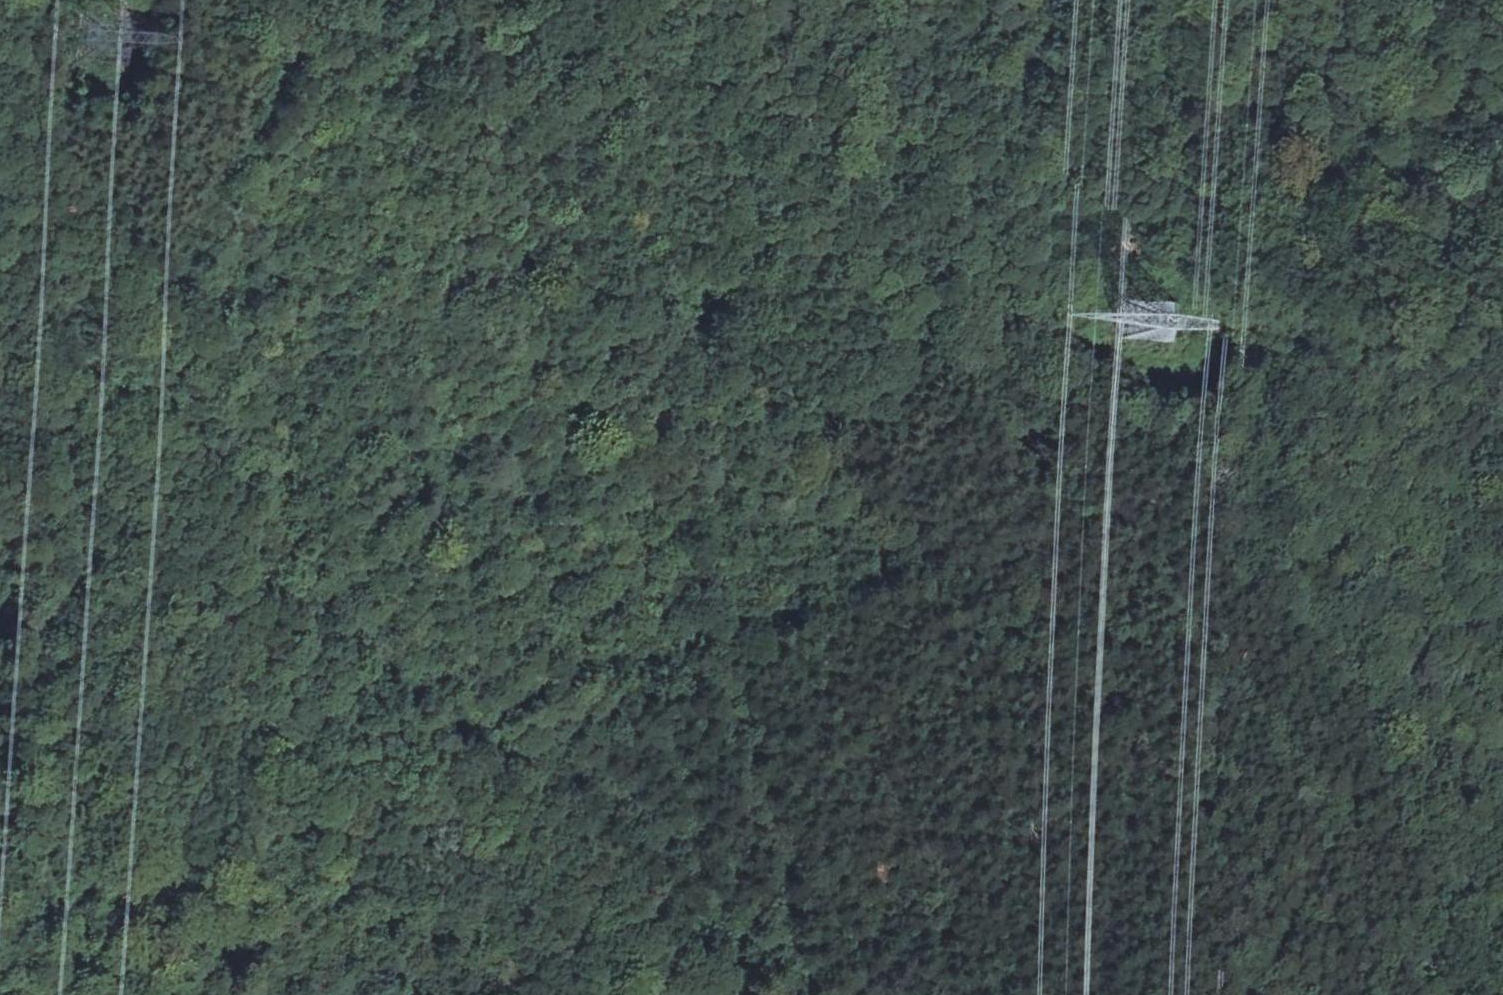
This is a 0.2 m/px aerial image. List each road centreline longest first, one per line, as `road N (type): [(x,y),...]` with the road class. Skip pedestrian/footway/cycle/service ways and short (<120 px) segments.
road 1 (track): [(0,824),(71,521),(54,419),(61,334),(76,314),(160,292),(185,262),(239,149),(279,93),(286,26),(275,0)]
road 2 (track): [(1489,994),(1485,898),(1502,827)]

